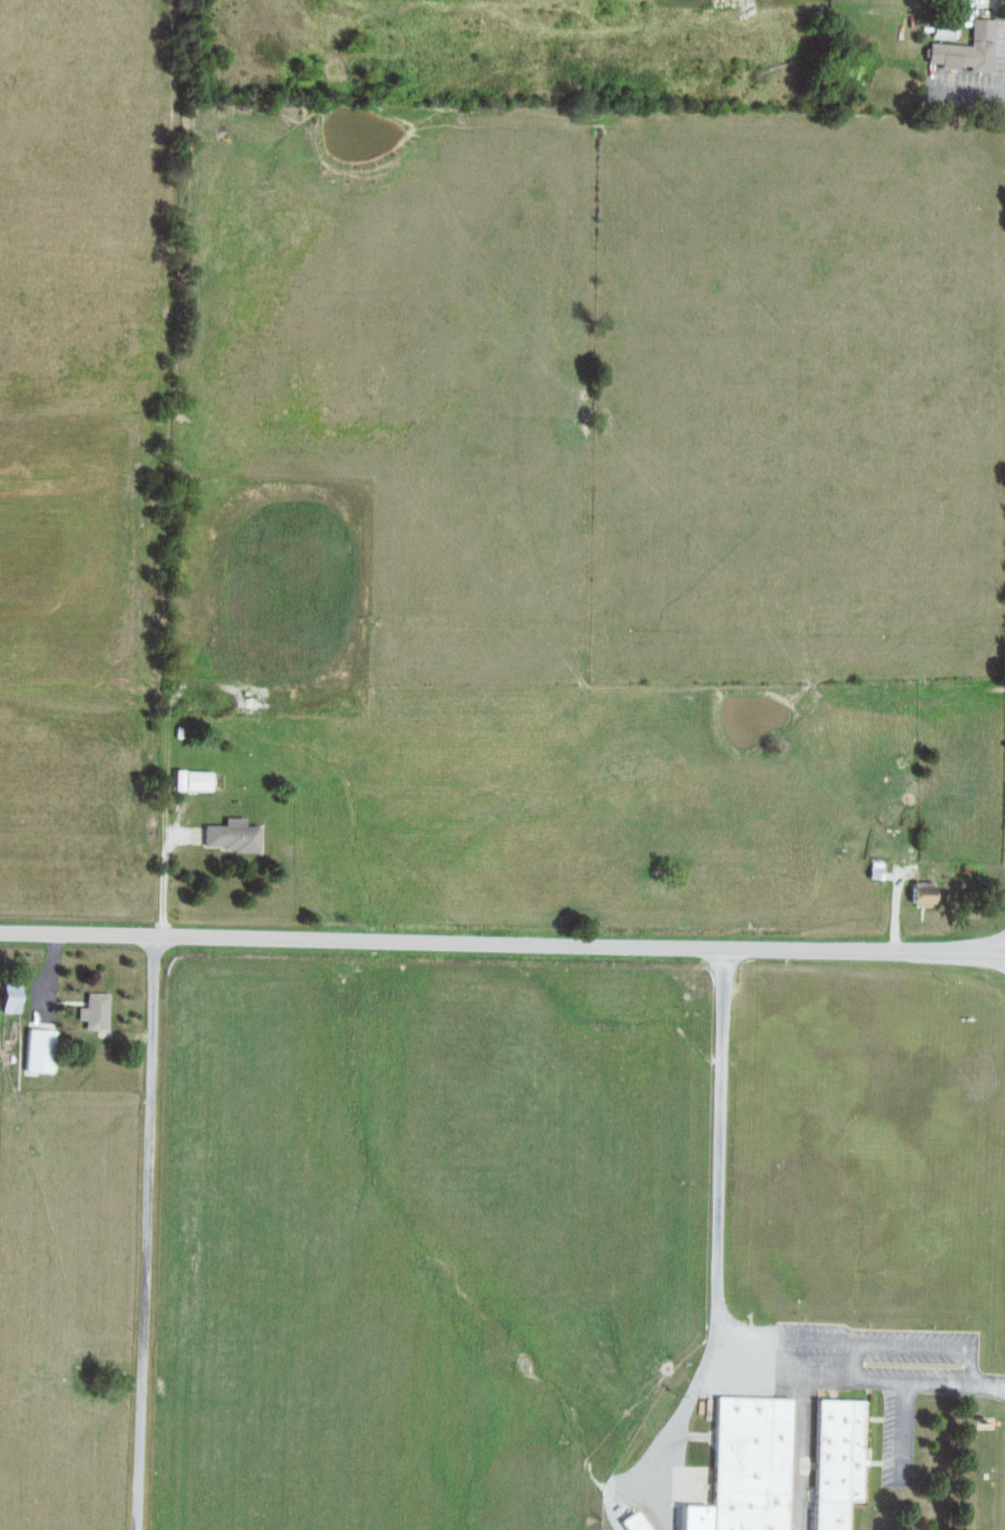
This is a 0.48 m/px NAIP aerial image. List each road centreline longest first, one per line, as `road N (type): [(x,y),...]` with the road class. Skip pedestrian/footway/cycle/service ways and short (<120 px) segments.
road 1 (tertiary): [(1004,960),(0,935)]
road 2 (residential): [(137,1529),(155,940)]
road 3 (residential): [(728,950),(721,1366),(682,1412),(646,1494)]
road 4 (residential): [(719,1377),(1004,1390)]
road 5 (residential): [(155,940),(172,700)]

